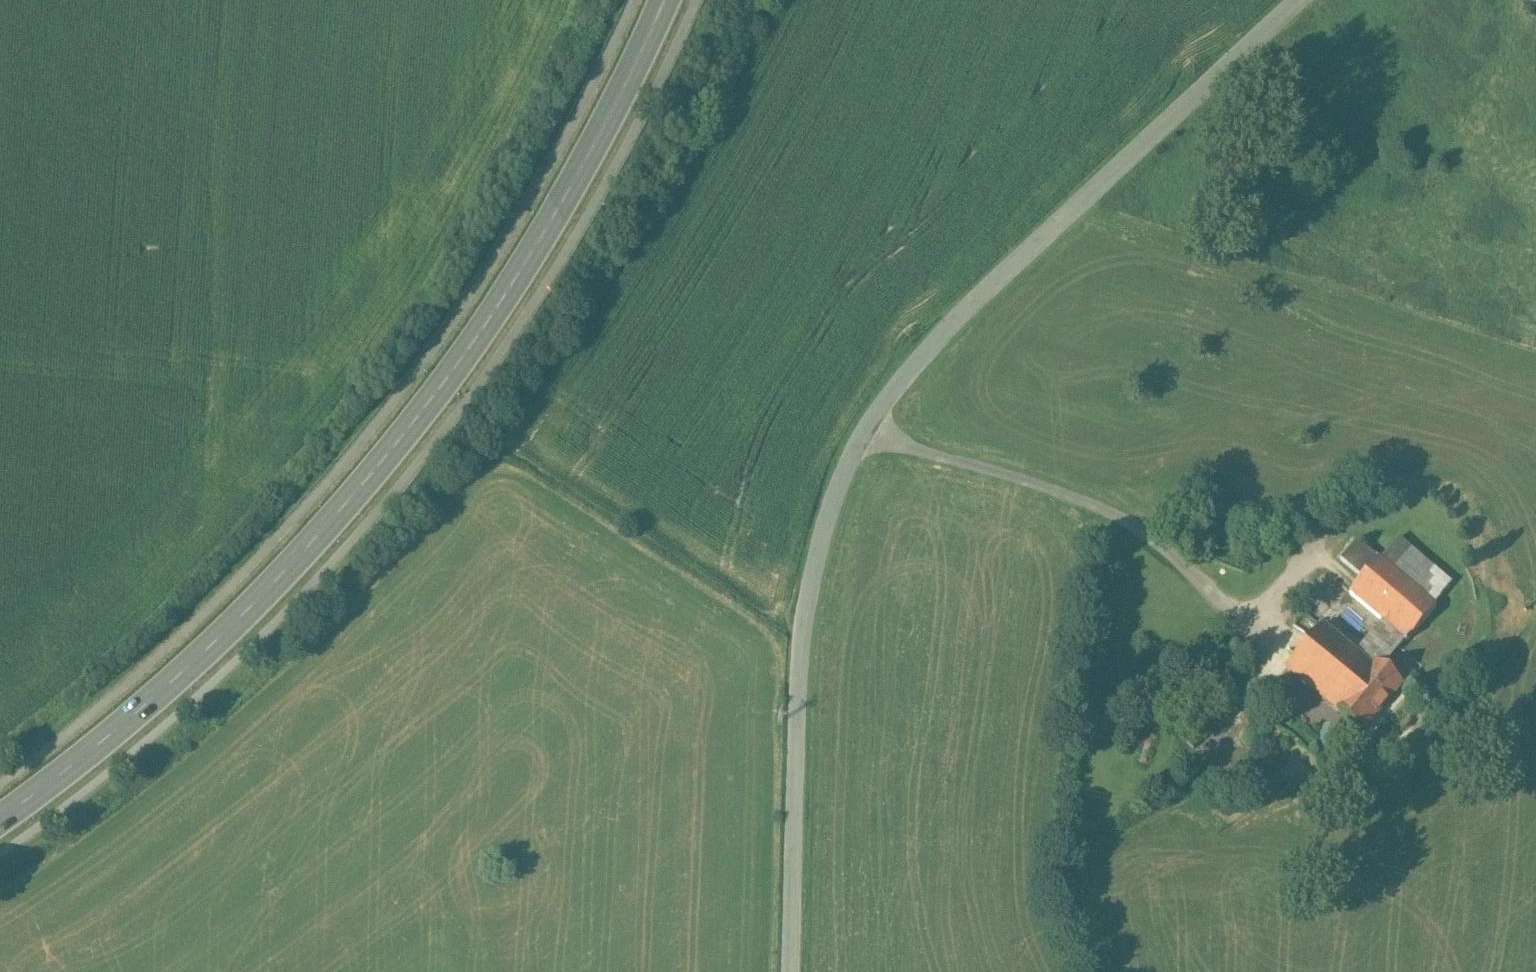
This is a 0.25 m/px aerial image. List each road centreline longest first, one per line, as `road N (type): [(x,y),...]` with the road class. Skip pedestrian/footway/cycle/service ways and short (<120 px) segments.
road 1 (unclassified): [(792,971),(806,631),(824,541),(875,417),(984,293),(1303,0)]
road 2 (primary): [(0,822),(112,738),(257,607),(427,409),(535,252),(669,0)]

